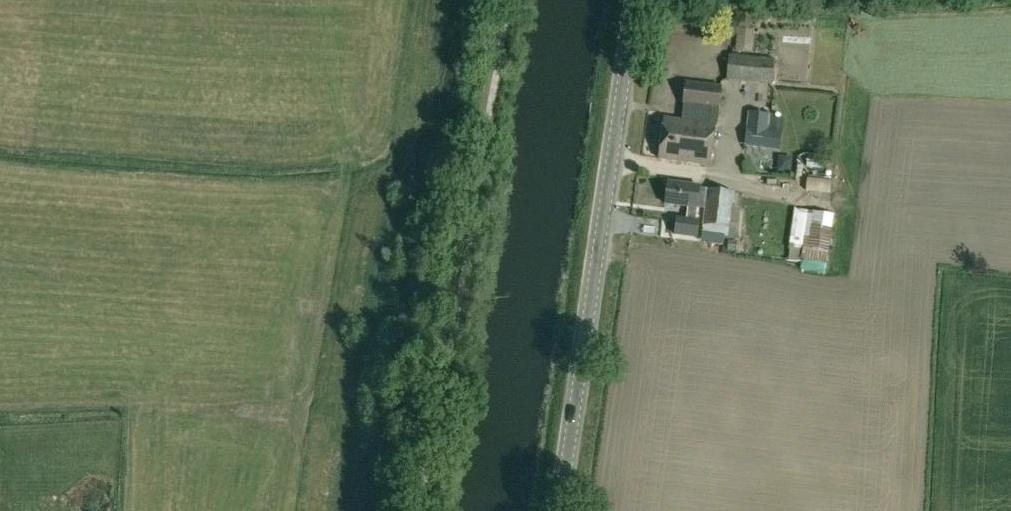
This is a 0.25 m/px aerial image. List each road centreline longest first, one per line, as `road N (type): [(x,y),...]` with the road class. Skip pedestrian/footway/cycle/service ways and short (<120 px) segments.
road 1 (tertiary): [(560,510),(636,0)]

